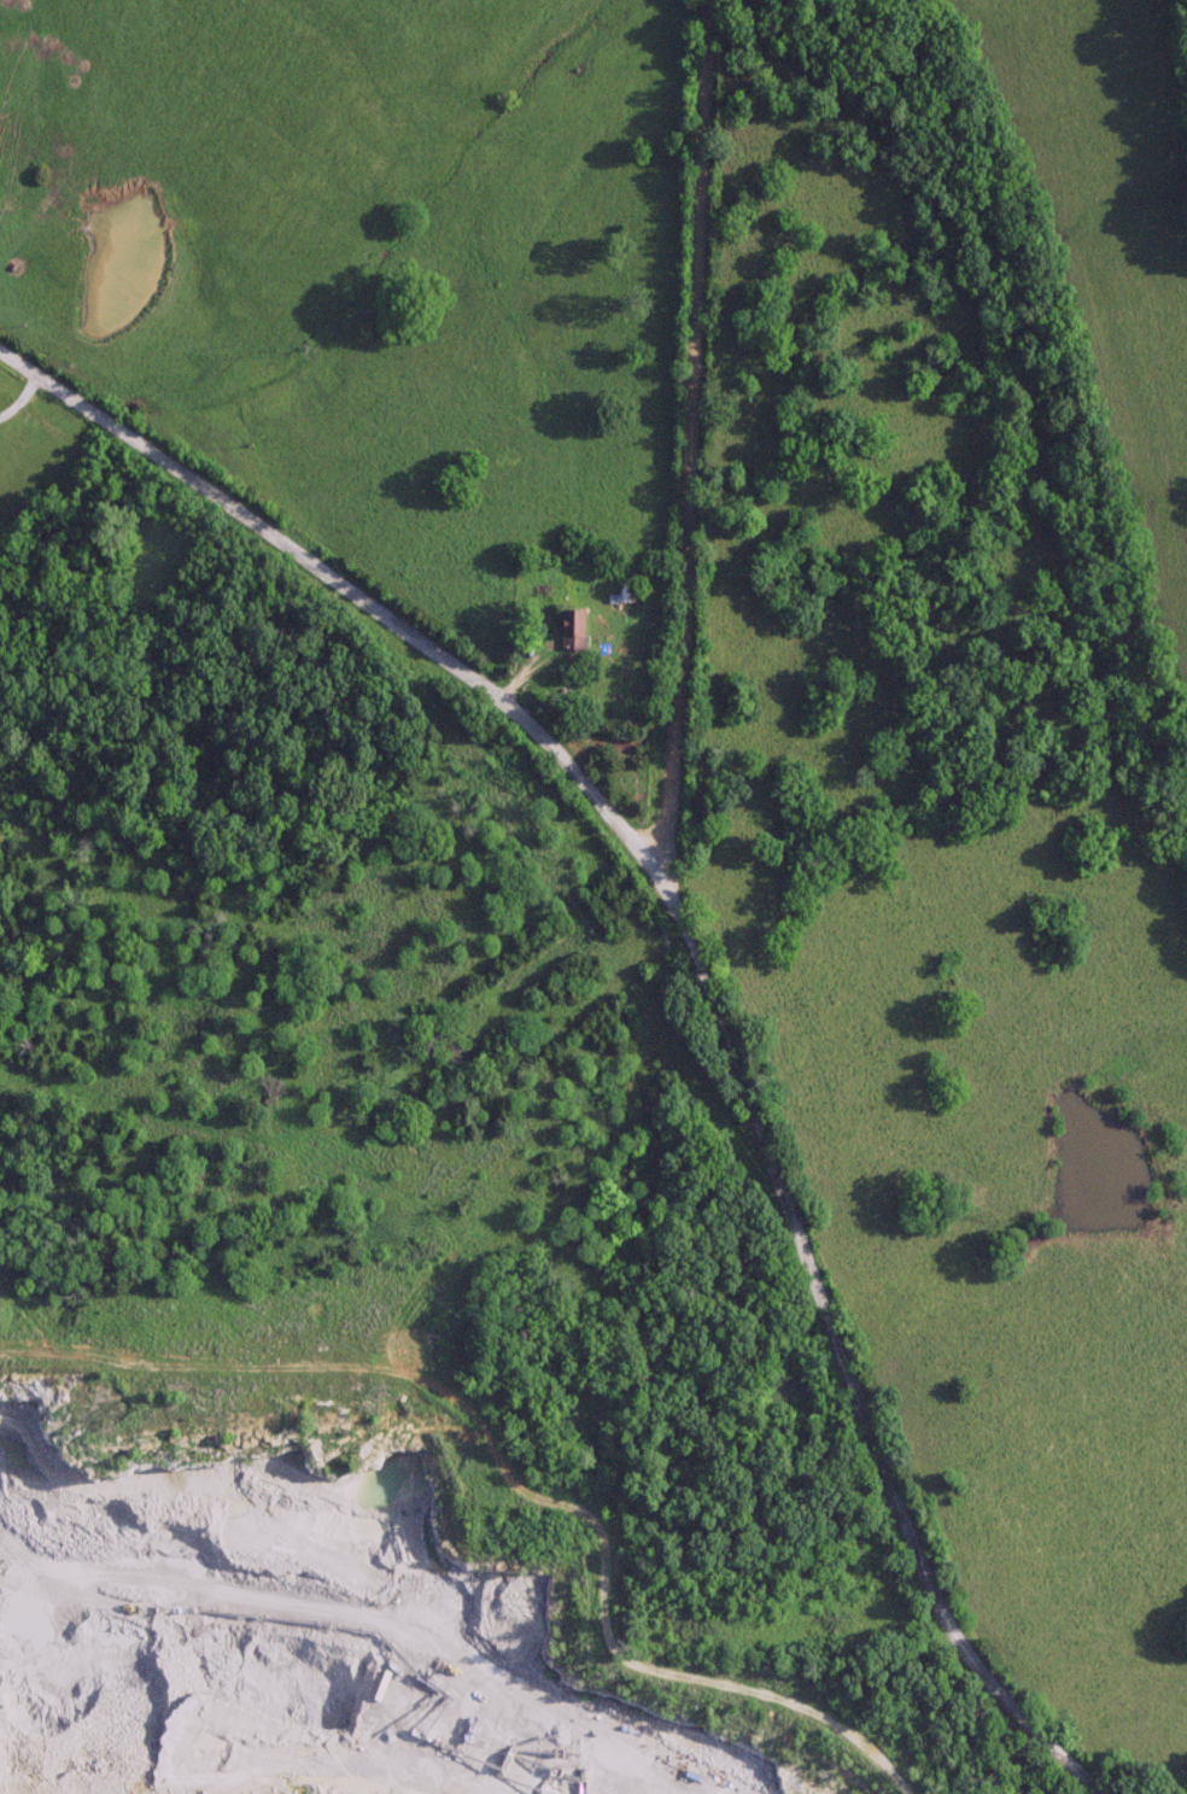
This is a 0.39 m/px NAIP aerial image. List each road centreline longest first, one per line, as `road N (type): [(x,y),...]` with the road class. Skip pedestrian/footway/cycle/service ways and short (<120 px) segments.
road 1 (residential): [(1106,1793),(975,1662),(953,1628),(814,1273),(714,978),(679,898),(647,854)]
road 2 (residential): [(647,854),(663,817),(672,756),(703,0)]
road 3 (residential): [(647,854),(507,699),(142,454),(0,347)]

